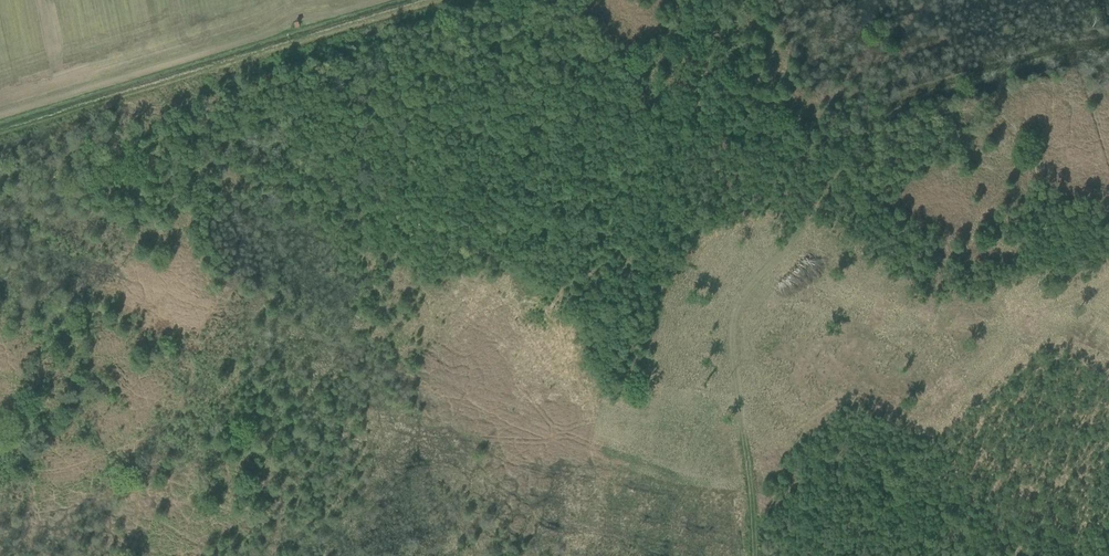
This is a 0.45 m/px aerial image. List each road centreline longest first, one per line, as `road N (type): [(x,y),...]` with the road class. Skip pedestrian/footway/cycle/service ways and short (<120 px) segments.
road 1 (track): [(755,555),(733,348),(742,300),(887,106),(1022,60),(1108,45)]
road 2 (track): [(438,0),(0,134)]

